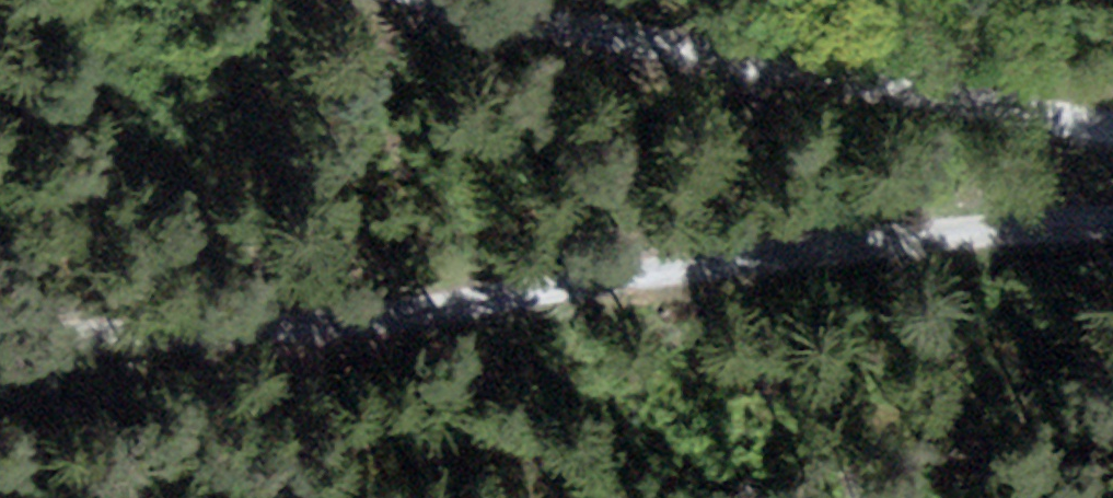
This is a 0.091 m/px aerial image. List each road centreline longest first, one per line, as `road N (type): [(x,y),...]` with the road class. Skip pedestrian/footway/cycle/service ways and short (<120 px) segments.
road 1 (track): [(0,325),(343,329),(696,262),(1112,225)]
road 2 (track): [(409,0),(645,53),(1112,133)]

